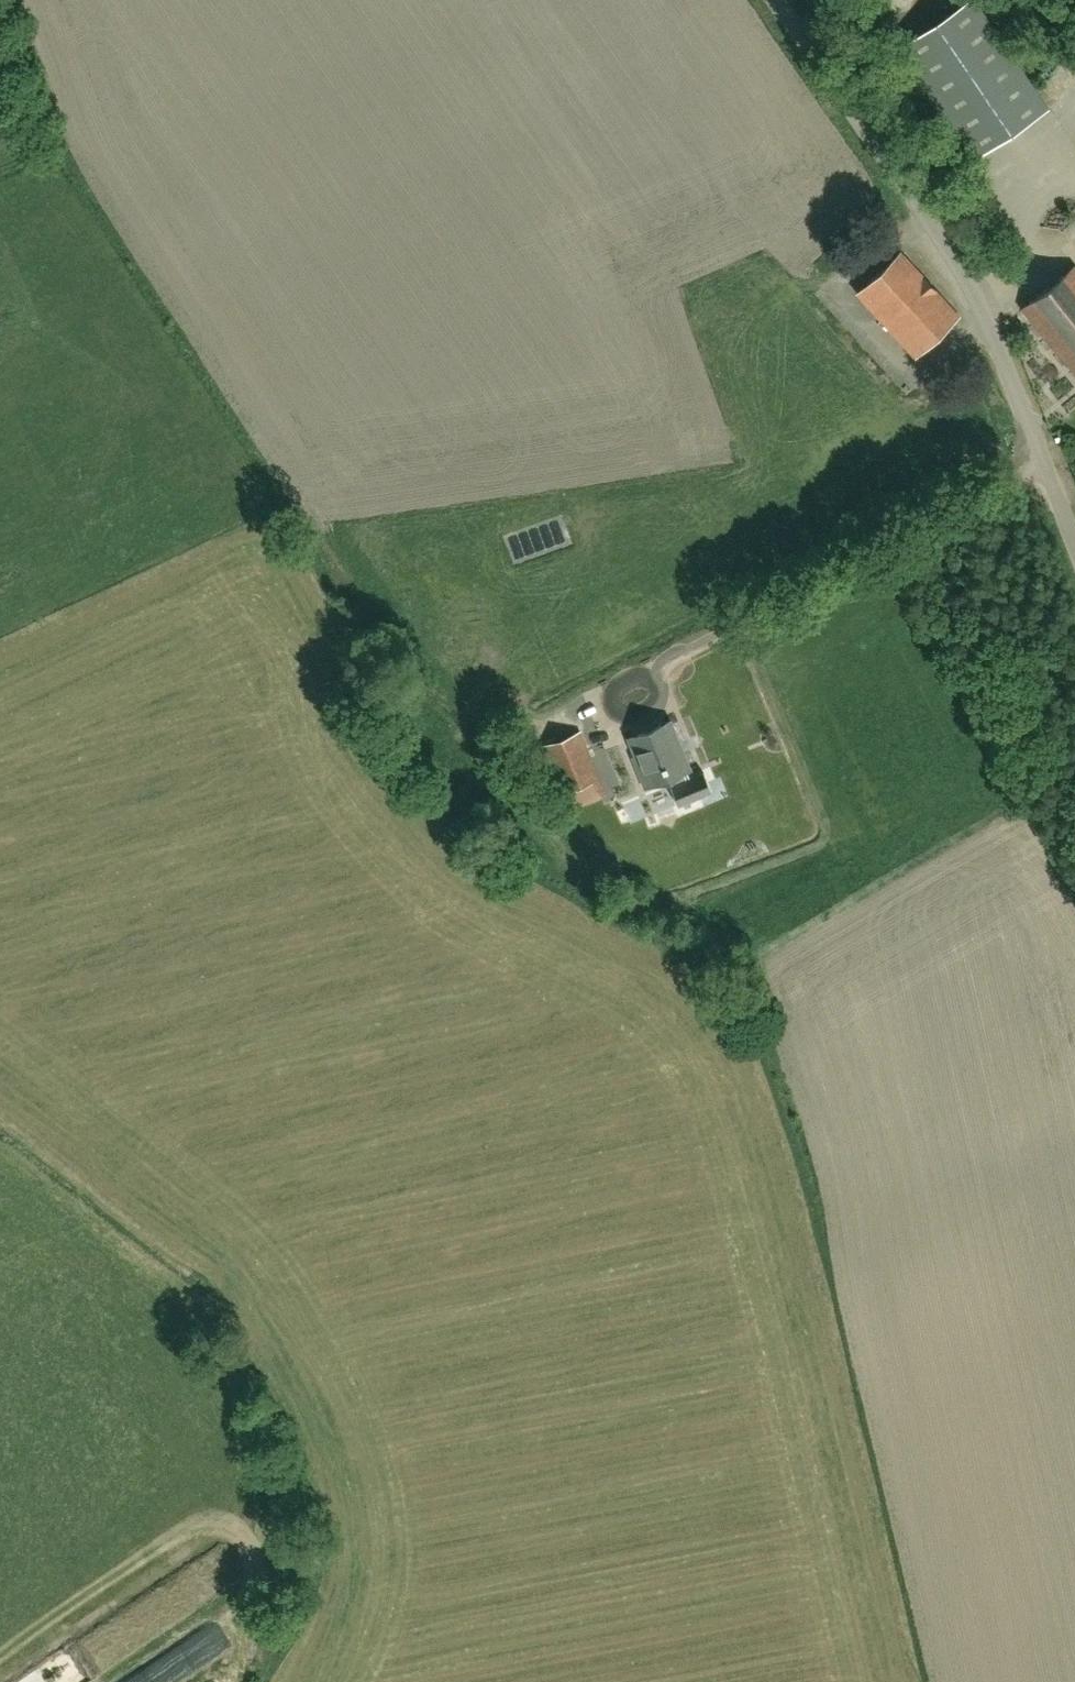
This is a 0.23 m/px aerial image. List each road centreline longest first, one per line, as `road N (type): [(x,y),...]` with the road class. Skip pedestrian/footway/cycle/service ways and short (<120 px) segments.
road 1 (unclassified): [(1074,548),(964,283),(764,0)]

